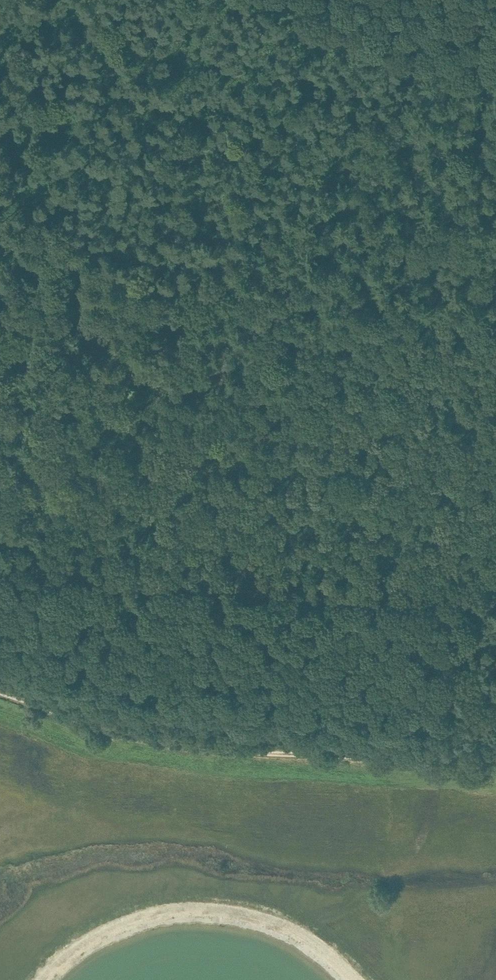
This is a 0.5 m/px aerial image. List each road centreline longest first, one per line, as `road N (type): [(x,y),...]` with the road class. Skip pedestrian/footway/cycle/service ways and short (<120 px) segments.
road 1 (track): [(447,0),(437,47),(338,170),(218,285),(57,468),(0,480)]
road 2 (track): [(495,763),(203,746),(111,730),(0,693)]
road 3 (track): [(0,570),(301,585),(495,607)]

